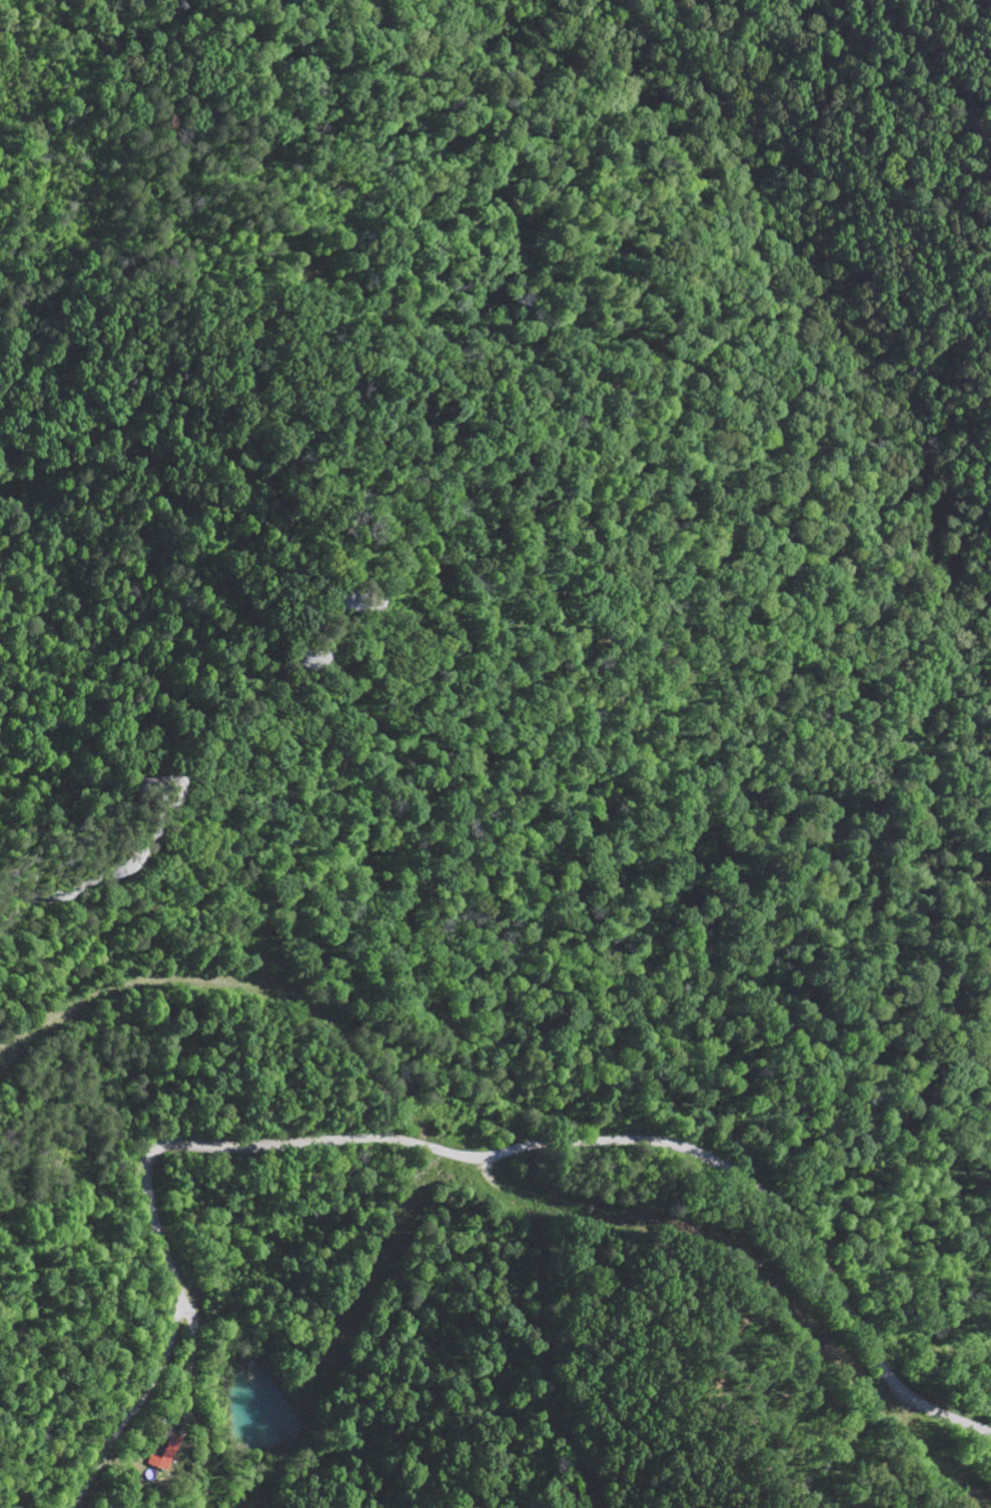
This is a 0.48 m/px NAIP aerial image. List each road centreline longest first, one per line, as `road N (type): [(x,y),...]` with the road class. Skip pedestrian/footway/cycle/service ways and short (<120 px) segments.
road 1 (residential): [(990,1436),(891,1389),(774,1214),(682,1151),(578,1142),(470,1159),(381,1137),(176,1143),(156,1156),(149,1177),(179,1302),(170,1345),(68,1507)]

